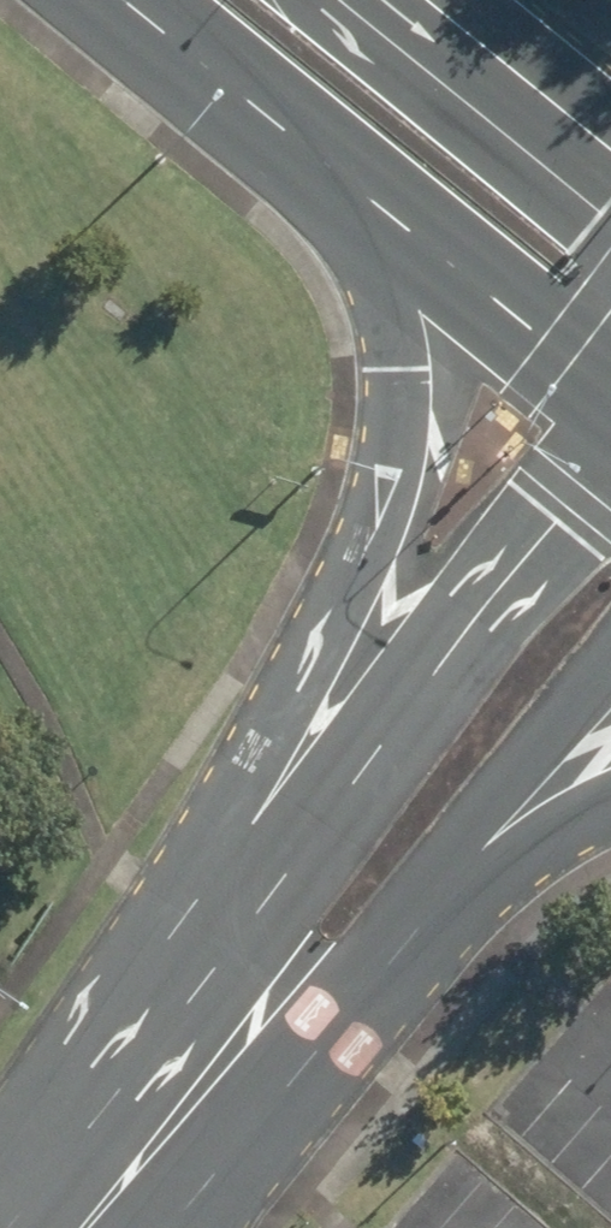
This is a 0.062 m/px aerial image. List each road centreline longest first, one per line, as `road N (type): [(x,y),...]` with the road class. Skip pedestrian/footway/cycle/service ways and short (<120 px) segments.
road 1 (primary): [(260,1015),(299,683),(357,567),(385,453),(398,367),(390,232)]
road 2 (residential): [(260,1015),(353,781),(610,444)]
road 3 (residential): [(610,640),(438,846),(260,1015)]
road 4 (primary): [(610,807),(548,837),(260,1015)]
road 5 (primary): [(390,232),(105,0)]
road 6 (residential): [(260,1015),(71,1227)]
road 7 (primary): [(610,411),(390,232)]
road 8 (primary): [(400,0),(610,171)]

